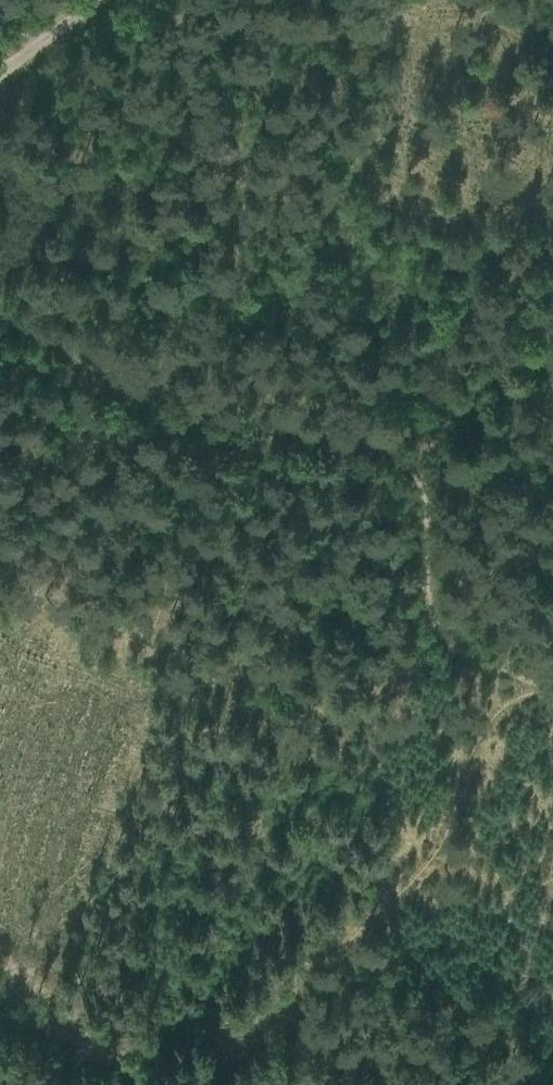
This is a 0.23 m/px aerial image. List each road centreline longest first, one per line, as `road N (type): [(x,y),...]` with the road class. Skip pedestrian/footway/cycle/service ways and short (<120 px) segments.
road 1 (track): [(0,305),(152,399),(244,417),(393,419),(407,437),(423,577),(450,617),(543,658)]
road 2 (track): [(0,969),(197,1084)]
road 3 (track): [(106,0),(0,79)]

